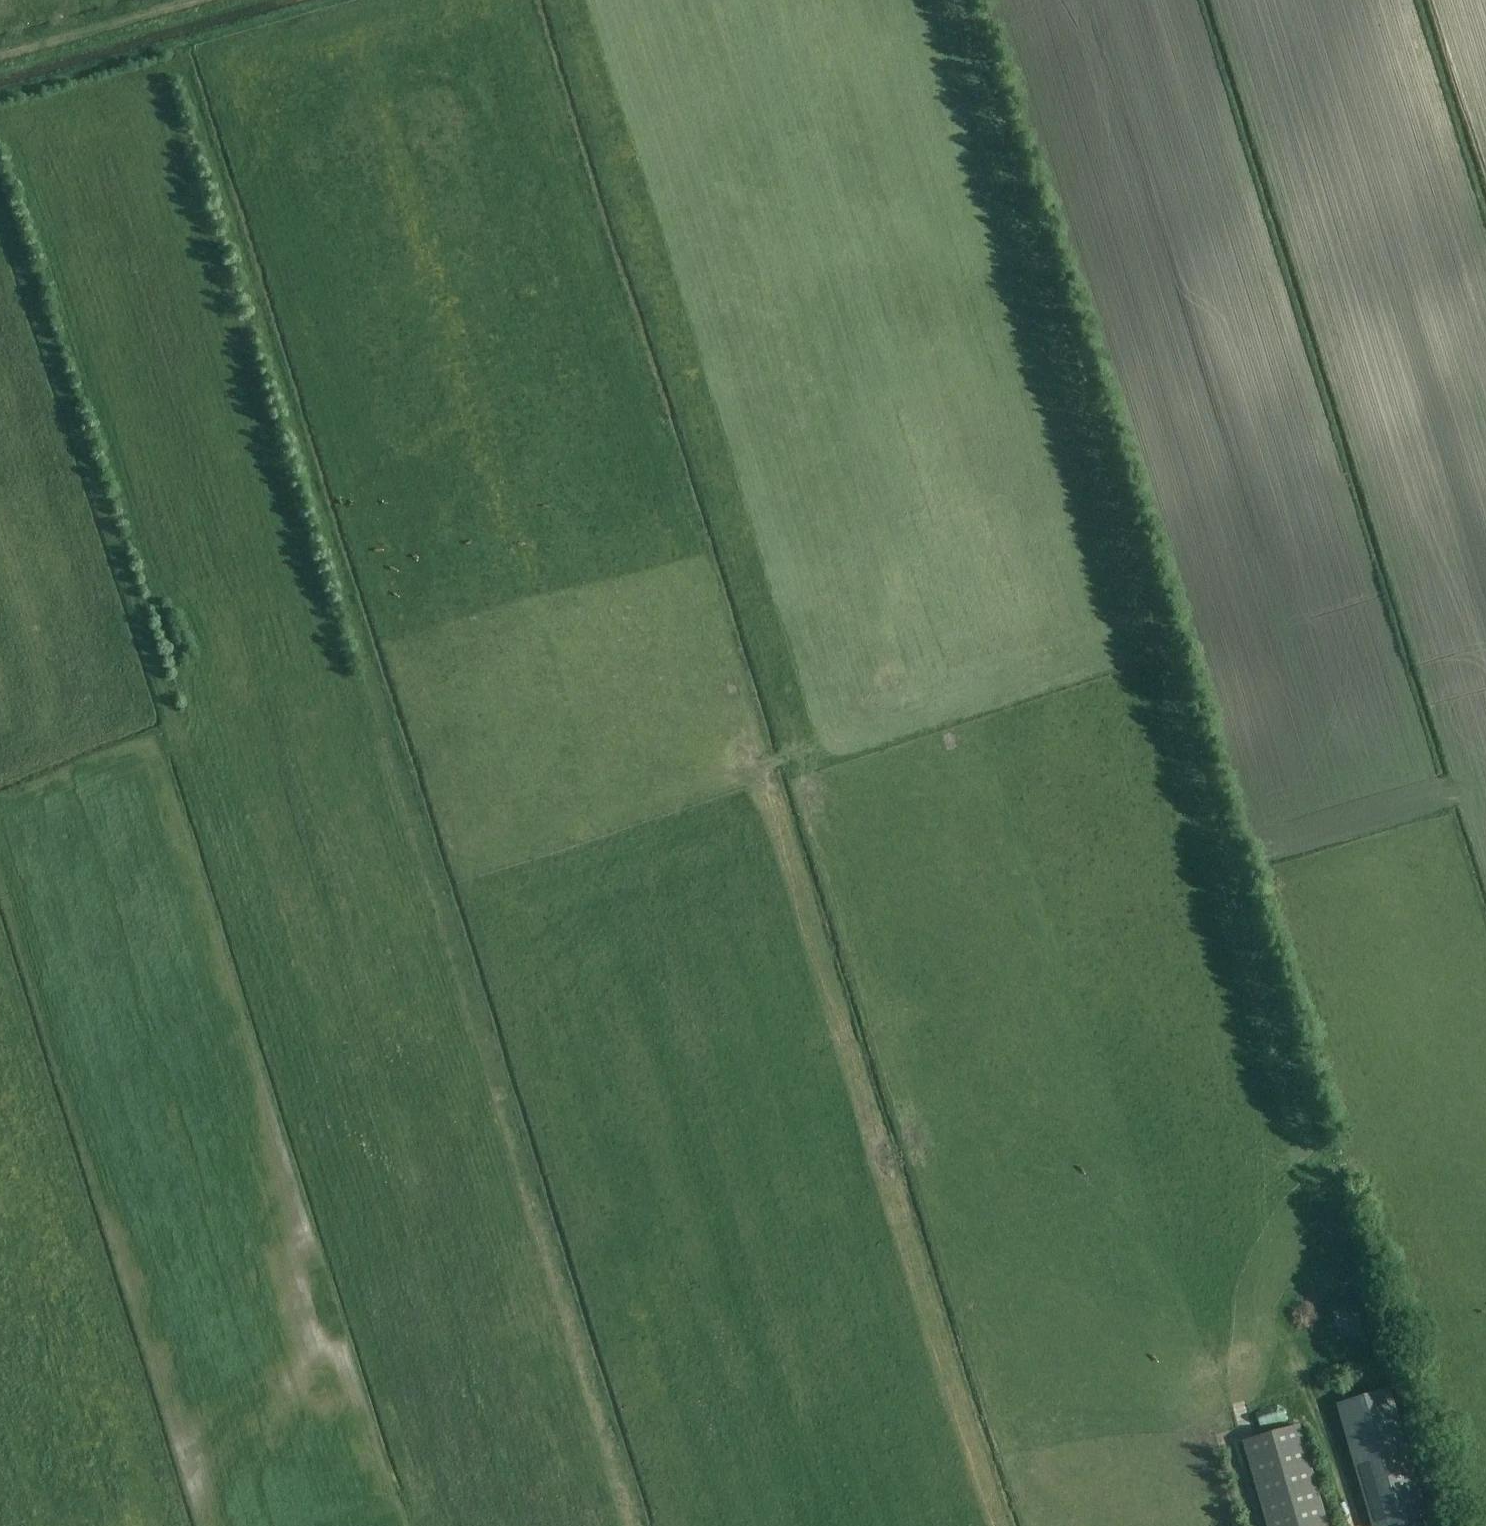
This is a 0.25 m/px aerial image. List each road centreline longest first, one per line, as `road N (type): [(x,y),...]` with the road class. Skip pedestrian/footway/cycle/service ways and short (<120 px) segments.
road 1 (track): [(211,0),(0,58)]

